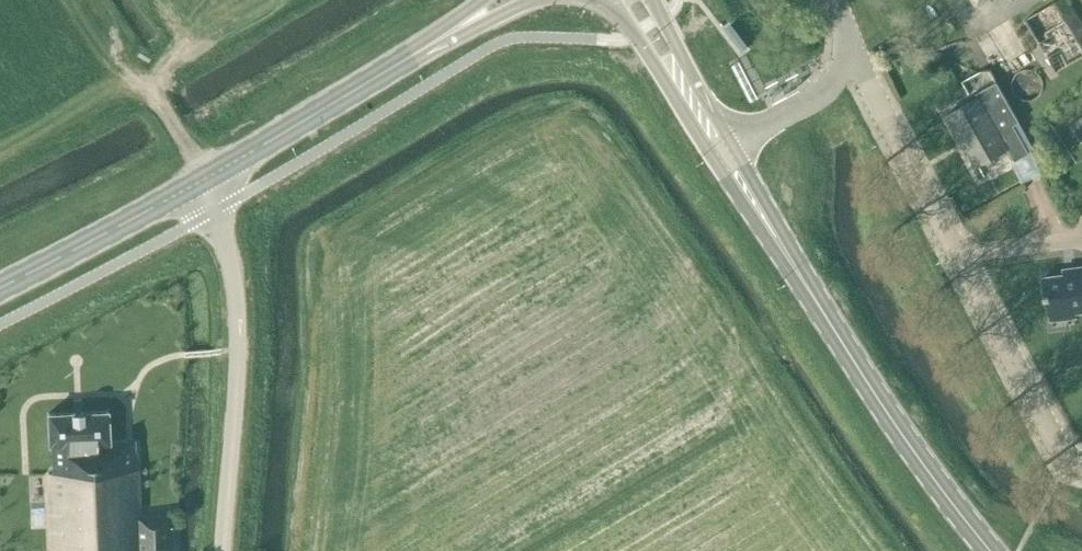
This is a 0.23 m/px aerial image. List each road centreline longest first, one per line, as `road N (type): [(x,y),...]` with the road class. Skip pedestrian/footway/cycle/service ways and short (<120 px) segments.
road 1 (unclassified): [(226,550),(239,320),(229,259),(195,181)]
road 2 (primary): [(610,0),(821,309)]
road 3 (primary): [(821,309),(653,0)]
road 4 (primary): [(991,550),(821,309)]
road 5 (residential): [(956,253),(832,0)]
road 6 (residential): [(1081,464),(1054,441),(956,253)]
road 7 (primary): [(195,181),(401,59)]
road 8 (primary): [(0,286),(195,181)]
road 9 (primary): [(401,59),(532,0)]
road 10 (residential): [(956,253),(1081,241)]

